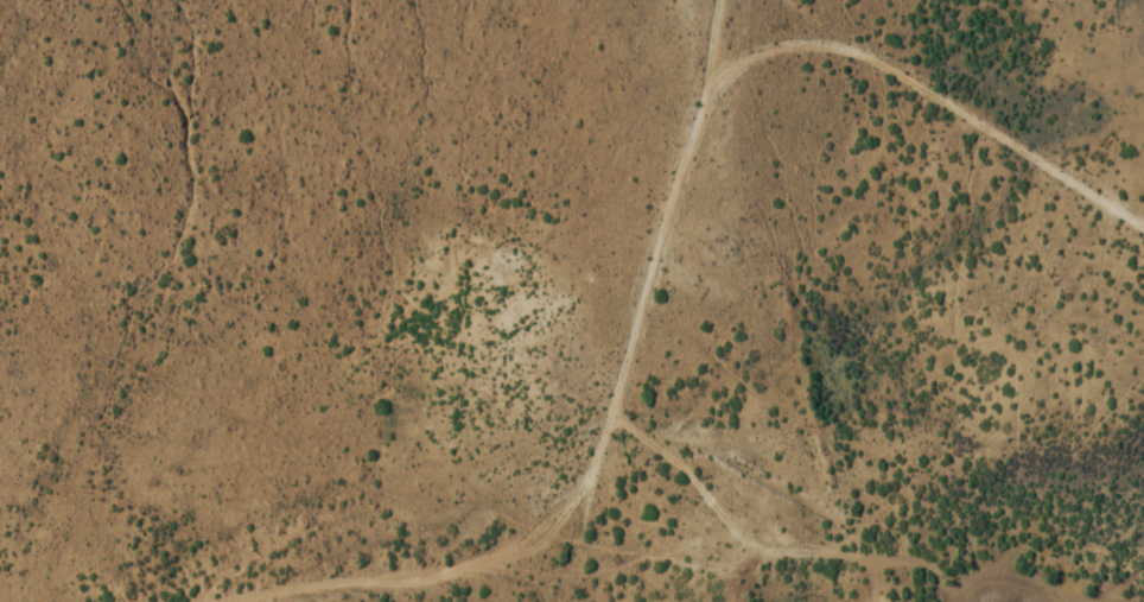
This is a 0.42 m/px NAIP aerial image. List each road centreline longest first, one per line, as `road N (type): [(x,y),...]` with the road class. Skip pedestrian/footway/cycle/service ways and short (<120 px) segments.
road 1 (track): [(202,601),(456,570),(559,501),(614,411),(687,123),(701,101),(720,0)]
road 2 (residential): [(1143,219),(898,63),(824,37),(770,40),(716,77),(701,101)]
road 3 (residential): [(952,601),(945,566),(763,546),(731,601)]
road 4 (residential): [(615,406),(763,546)]
road 5 (residential): [(558,601),(585,532),(590,461)]

